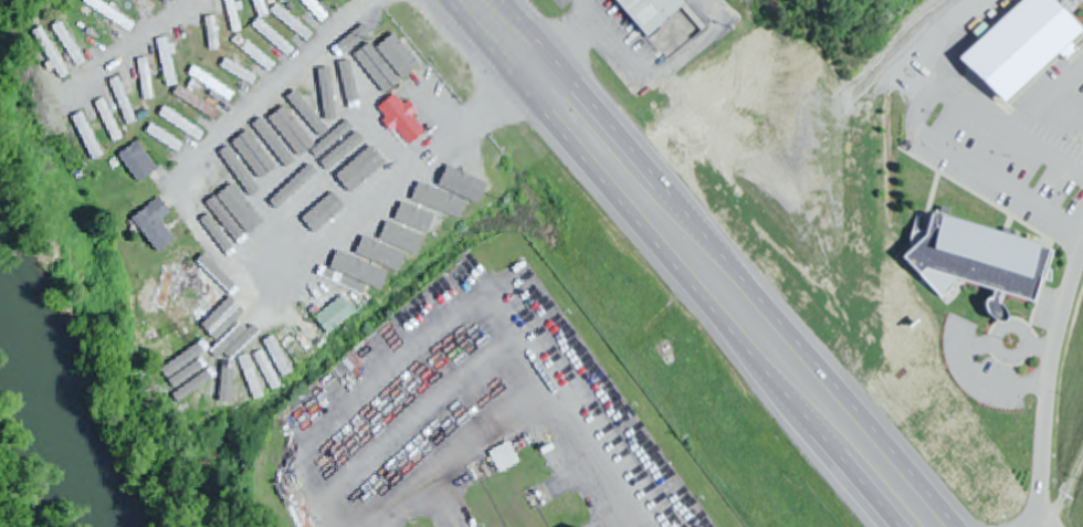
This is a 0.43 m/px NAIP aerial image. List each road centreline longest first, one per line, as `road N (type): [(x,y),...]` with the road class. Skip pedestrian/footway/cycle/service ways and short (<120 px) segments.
road 1 (trunk): [(962,526),(509,0)]
road 2 (trunk): [(444,0),(895,526)]
road 3 (residential): [(203,0),(67,103)]

